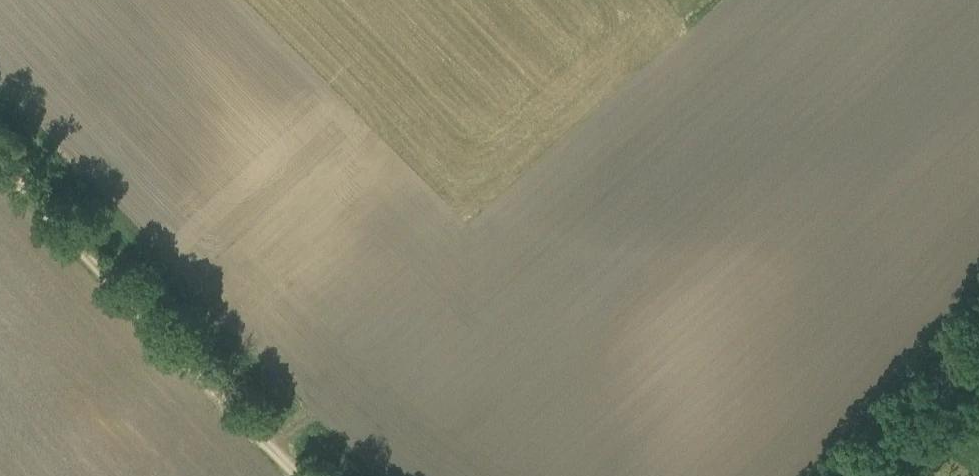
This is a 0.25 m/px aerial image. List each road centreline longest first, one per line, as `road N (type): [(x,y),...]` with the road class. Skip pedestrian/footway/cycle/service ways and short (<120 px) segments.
road 1 (track): [(0,150),(305,475)]

